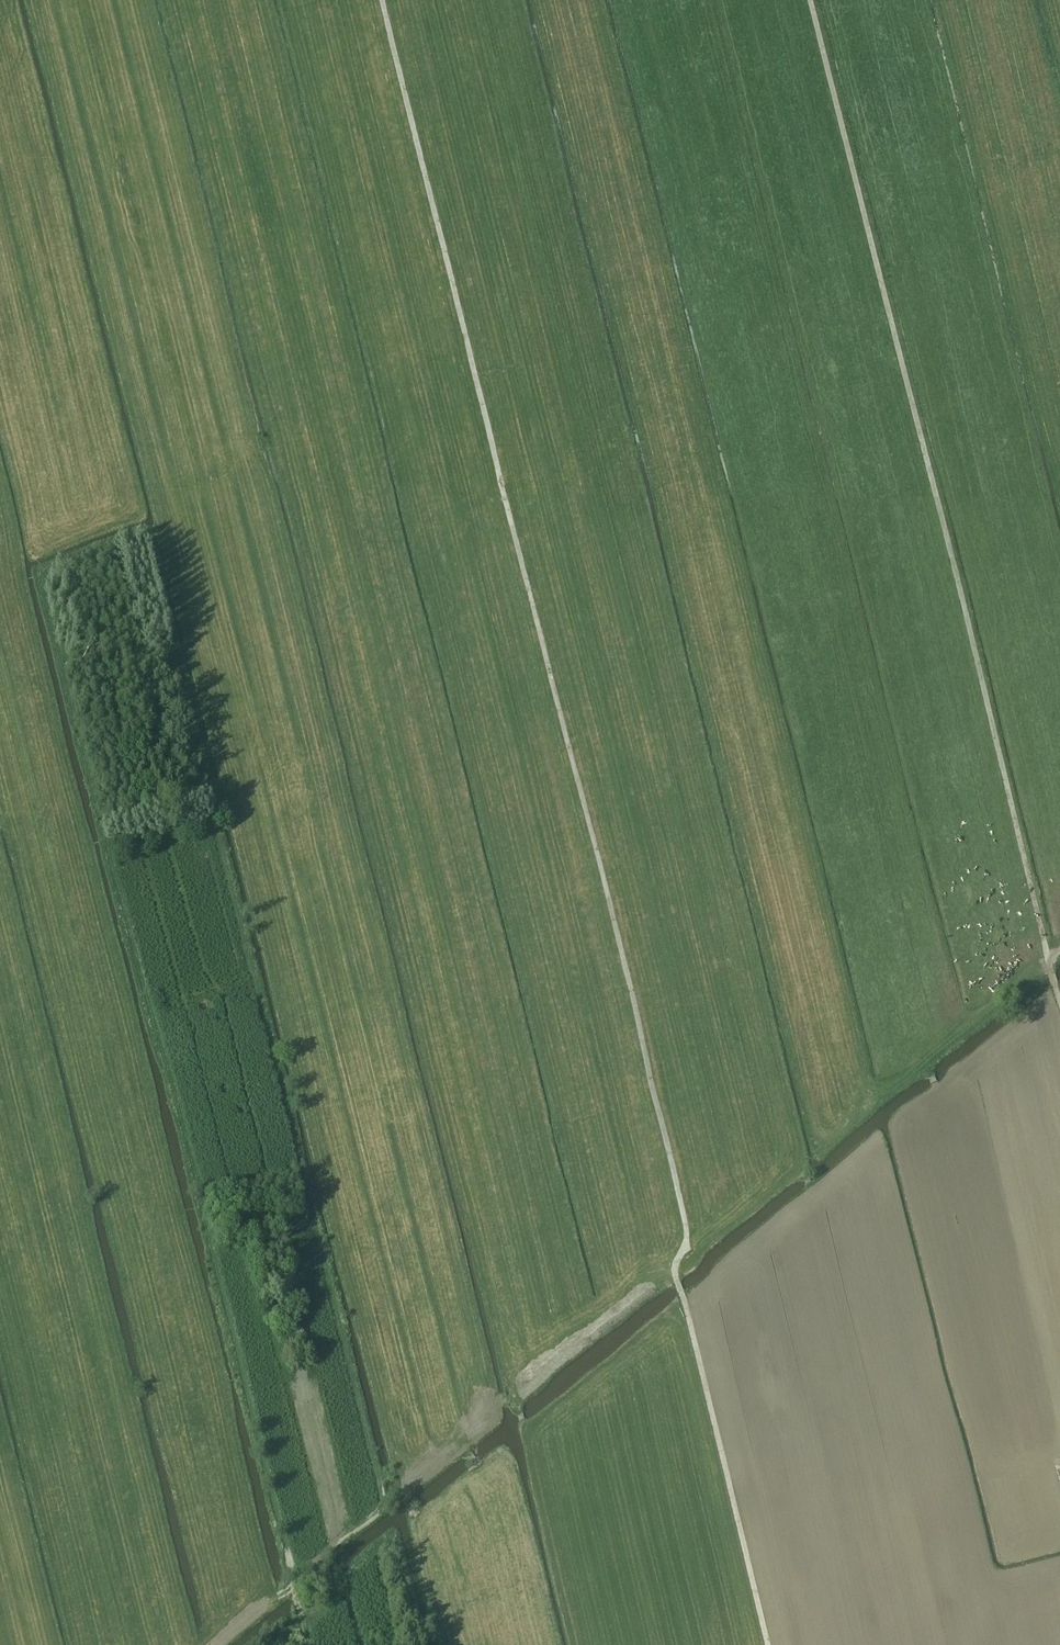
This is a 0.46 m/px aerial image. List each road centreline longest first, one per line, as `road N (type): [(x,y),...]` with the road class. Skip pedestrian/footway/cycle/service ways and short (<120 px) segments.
road 1 (track): [(767,1644),(676,1277),(687,1227),(383,0)]
road 2 (track): [(1059,1003),(811,0)]

